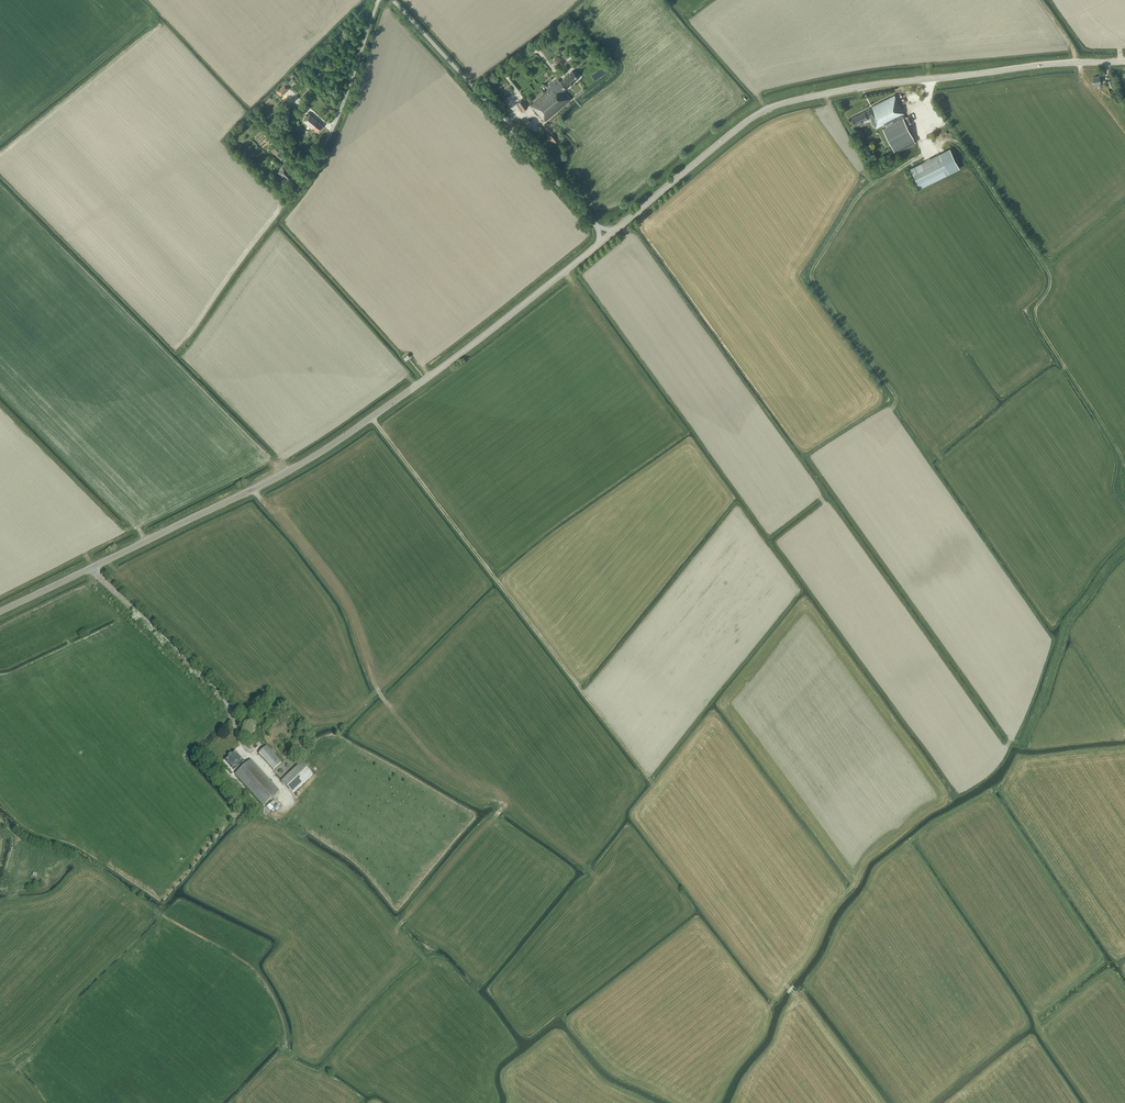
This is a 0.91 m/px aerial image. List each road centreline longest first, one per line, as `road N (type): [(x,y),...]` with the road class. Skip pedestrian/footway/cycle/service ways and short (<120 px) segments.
road 1 (tertiary): [(0,614),(311,461),(599,244)]
road 2 (tertiary): [(615,230),(777,105),(882,84),(1124,61)]
road 3 (unclassified): [(598,227),(390,0)]

